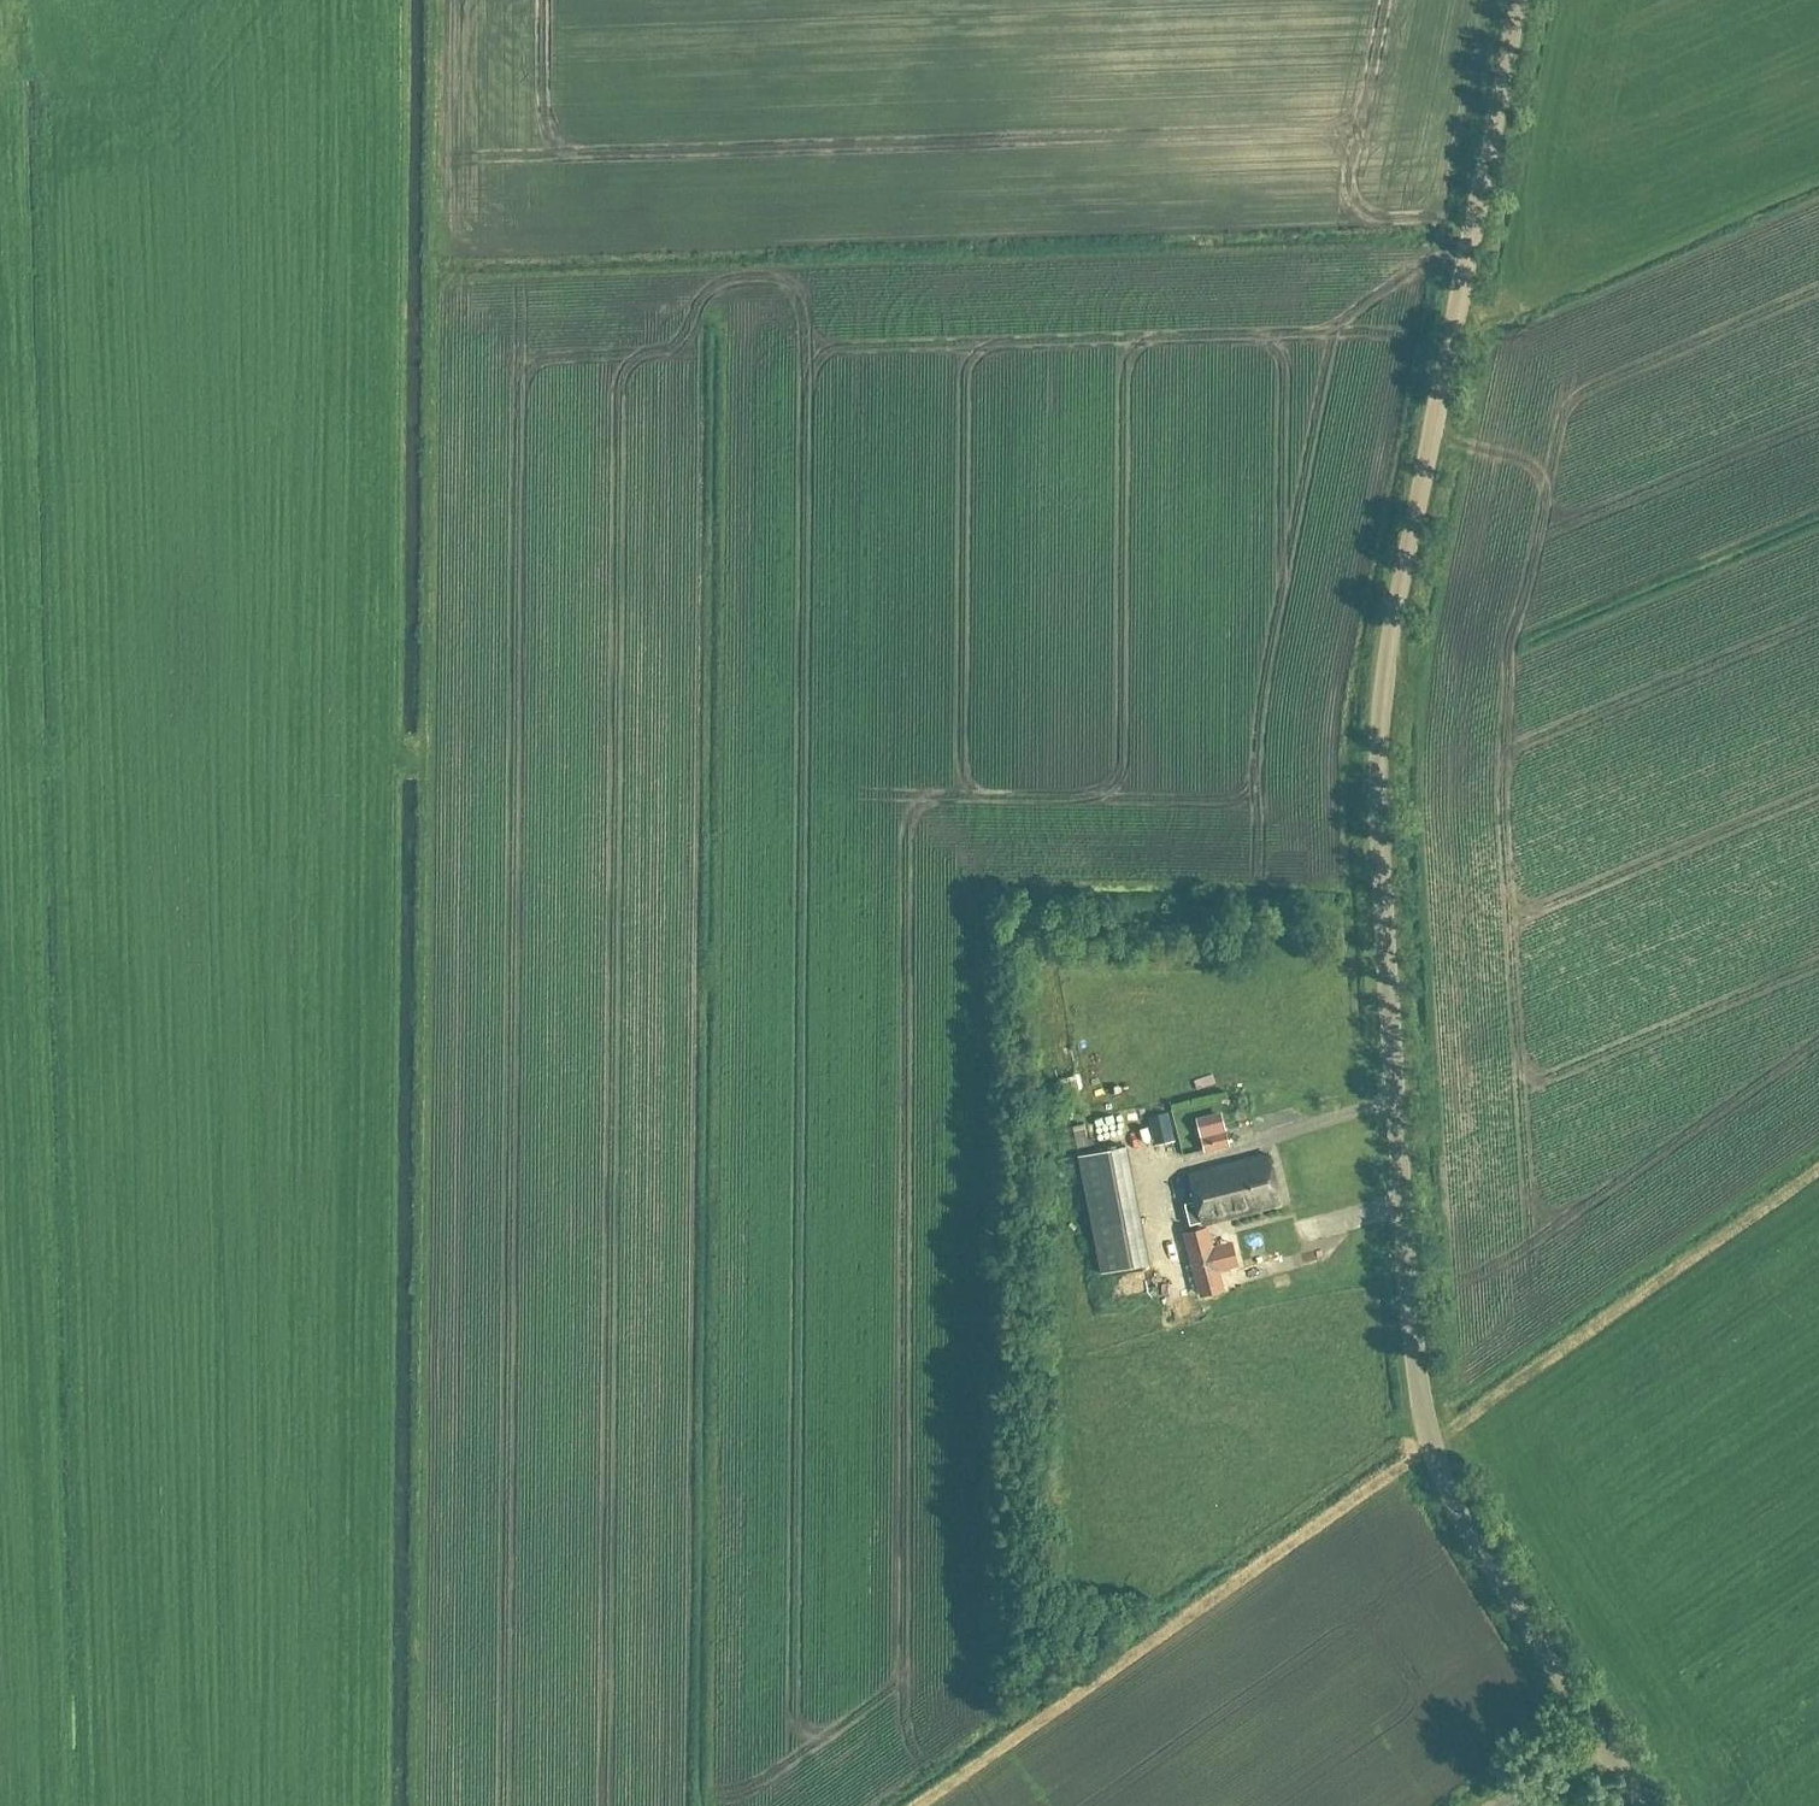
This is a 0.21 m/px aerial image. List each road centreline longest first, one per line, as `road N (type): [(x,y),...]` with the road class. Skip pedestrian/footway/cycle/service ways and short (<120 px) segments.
road 1 (unclassified): [(1643,1805),(1486,1567),(1419,1403),(1407,1304),(1378,729),(1407,548),(1519,0)]

